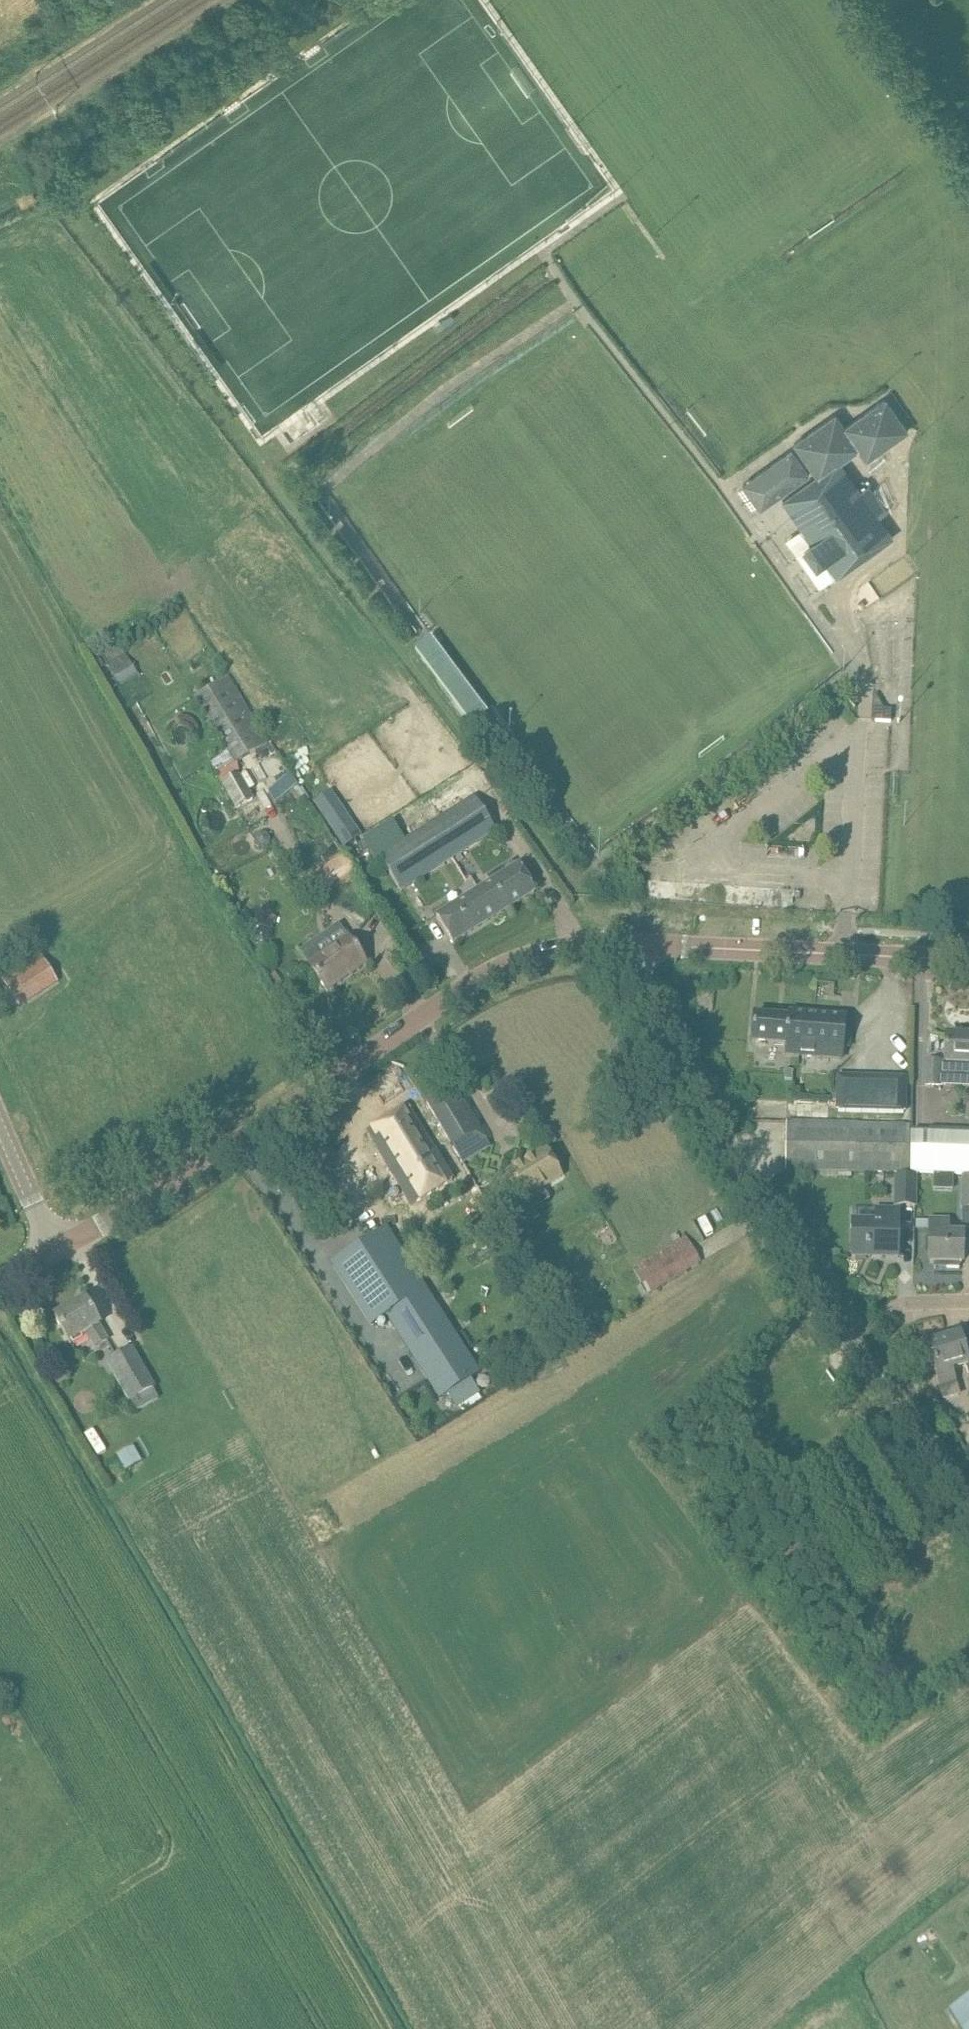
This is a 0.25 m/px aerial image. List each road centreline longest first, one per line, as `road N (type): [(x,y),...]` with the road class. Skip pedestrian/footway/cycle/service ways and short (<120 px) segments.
road 1 (unclassified): [(56,1251),(186,1178),(478,978),(555,948),(637,945)]
road 2 (unclassified): [(968,1506),(794,1258),(646,994),(637,945)]
road 3 (residential): [(968,960),(637,945)]
road 4 (unclassified): [(56,1251),(0,1122)]

